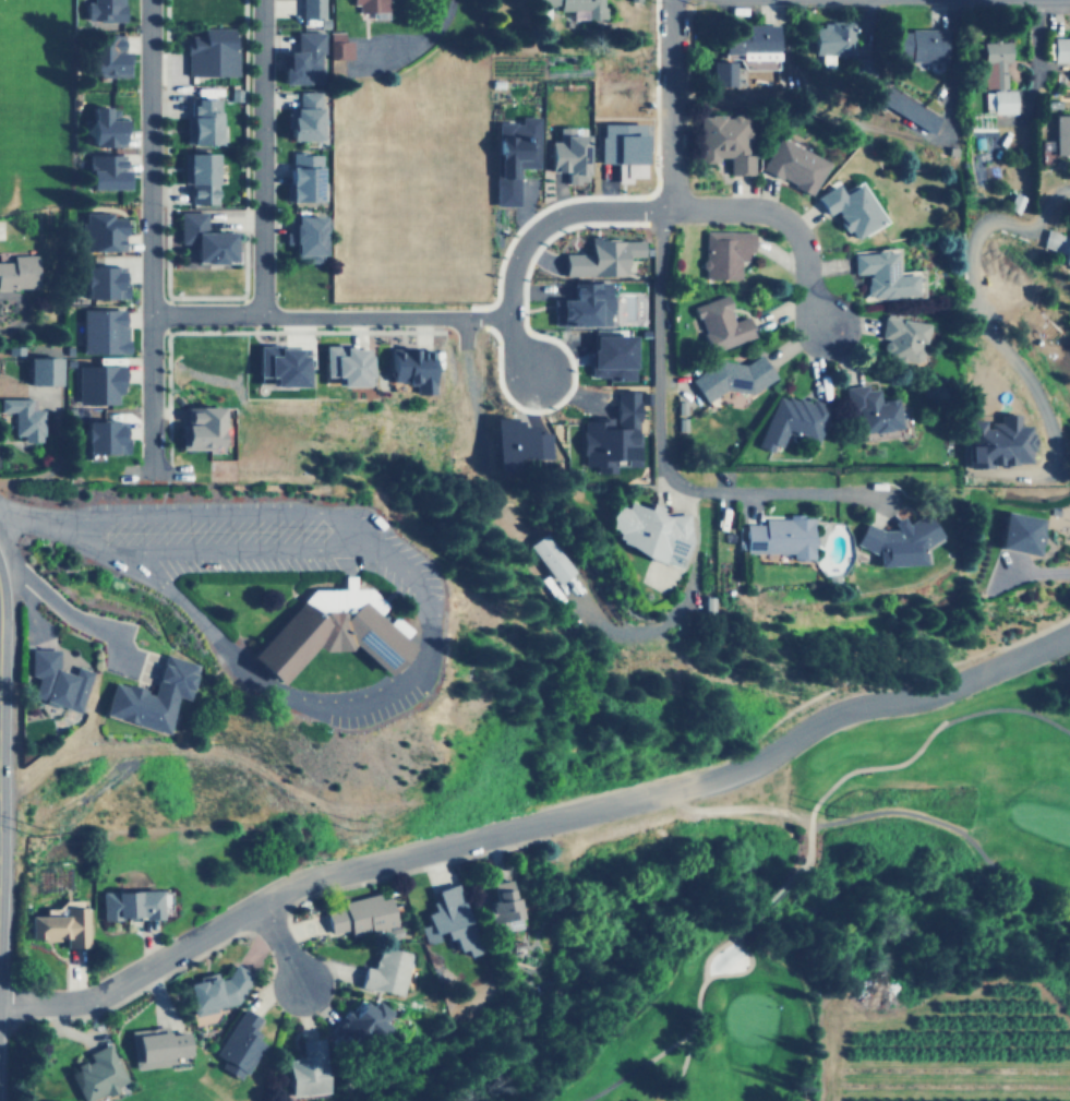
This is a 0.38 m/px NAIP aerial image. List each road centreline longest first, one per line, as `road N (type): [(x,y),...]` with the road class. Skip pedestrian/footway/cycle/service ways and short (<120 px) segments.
road 1 (residential): [(257,903),(311,879),(730,775),(846,708),(964,684),(1069,636)]
road 2 (residential): [(863,494),(697,491),(665,468),(657,300),(659,225),(671,208),(673,0)]
road 3 (residential): [(152,470),(150,0)]
road 4 (residential): [(149,313),(508,318)]
road 5 (residential): [(262,0),(260,313)]
road 6 (residential): [(671,208),(594,211),(539,228),(510,282),(508,318),(533,376)]
road 7 (residential): [(0,1002),(83,1003),(257,903)]
road 8 (residential): [(671,208),(777,216),(800,240),(808,302),(823,326)]

